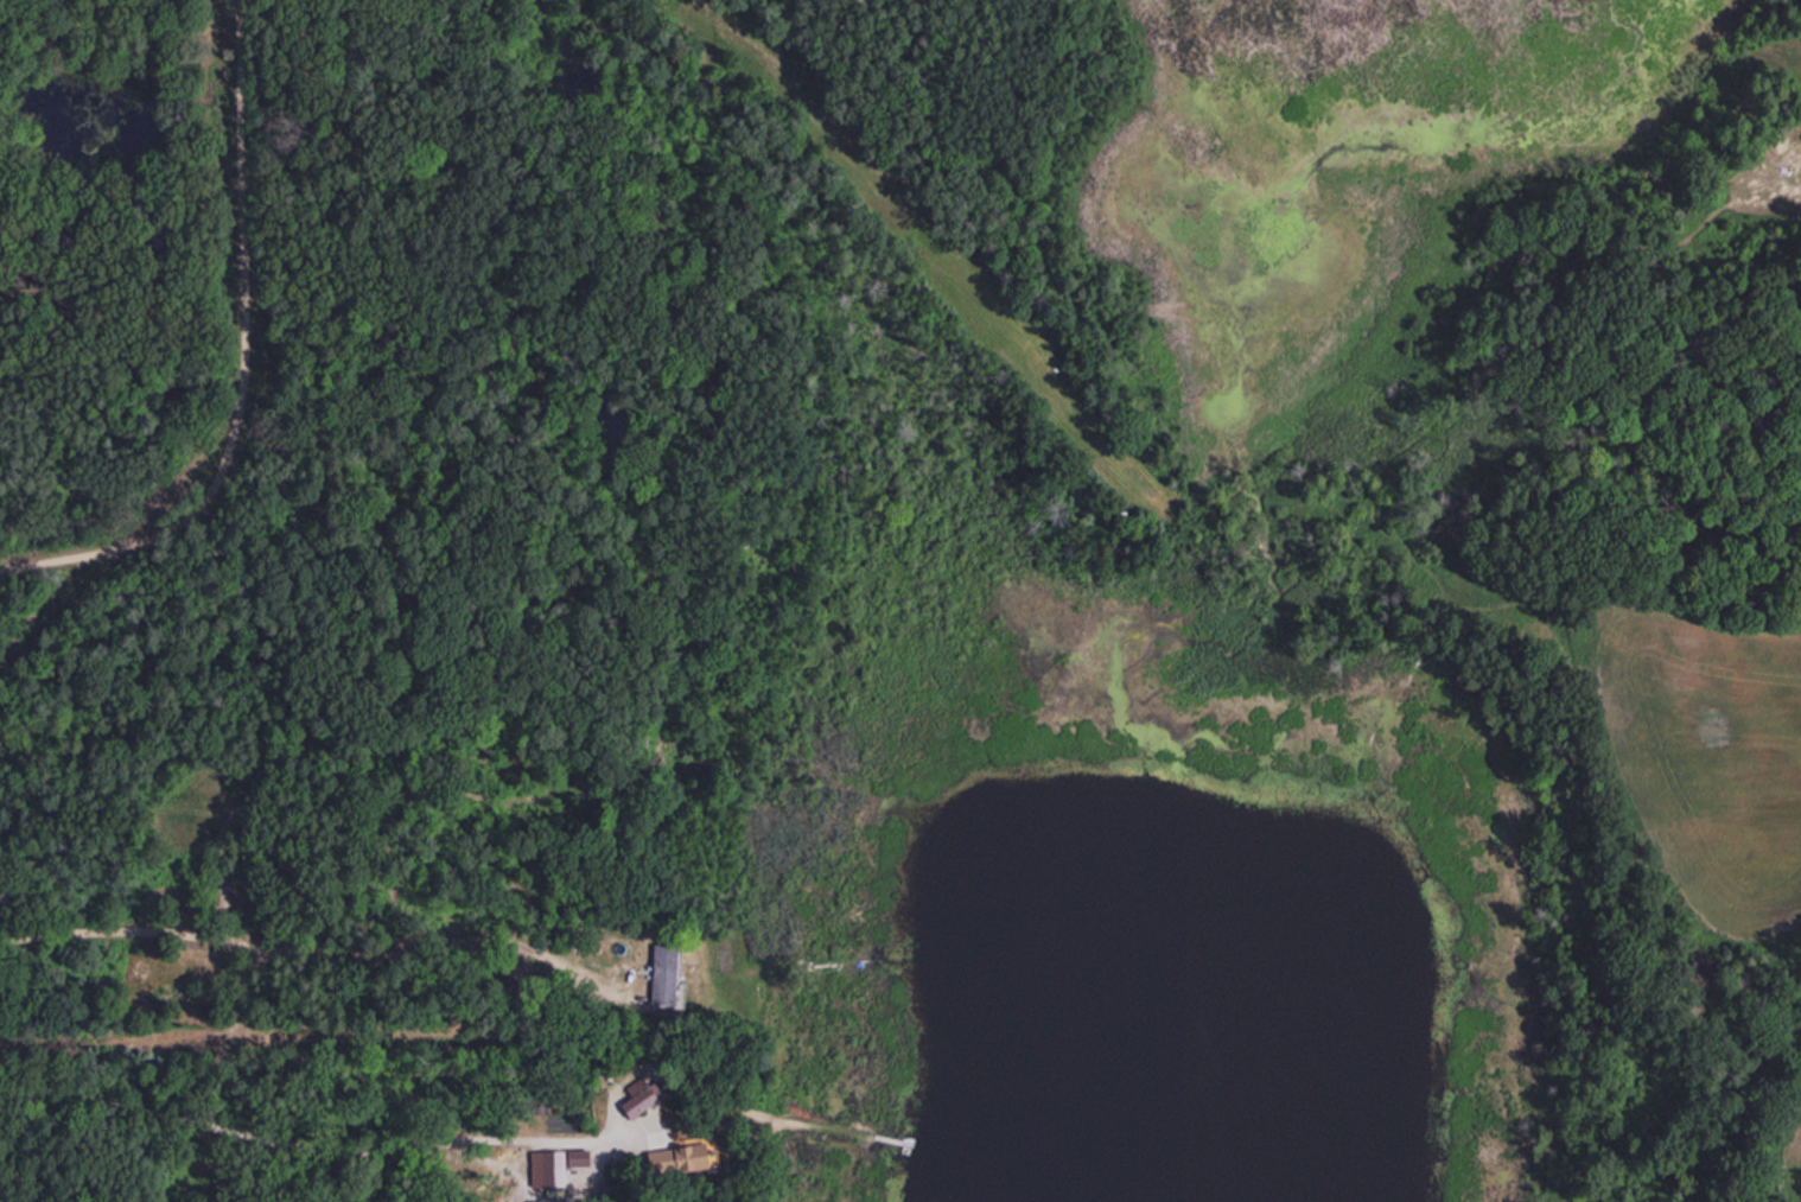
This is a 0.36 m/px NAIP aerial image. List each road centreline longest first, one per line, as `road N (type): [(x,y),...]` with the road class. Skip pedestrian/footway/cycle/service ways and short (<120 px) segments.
road 1 (residential): [(0,571),(129,545),(185,517),(218,482),(241,383),(242,0)]

